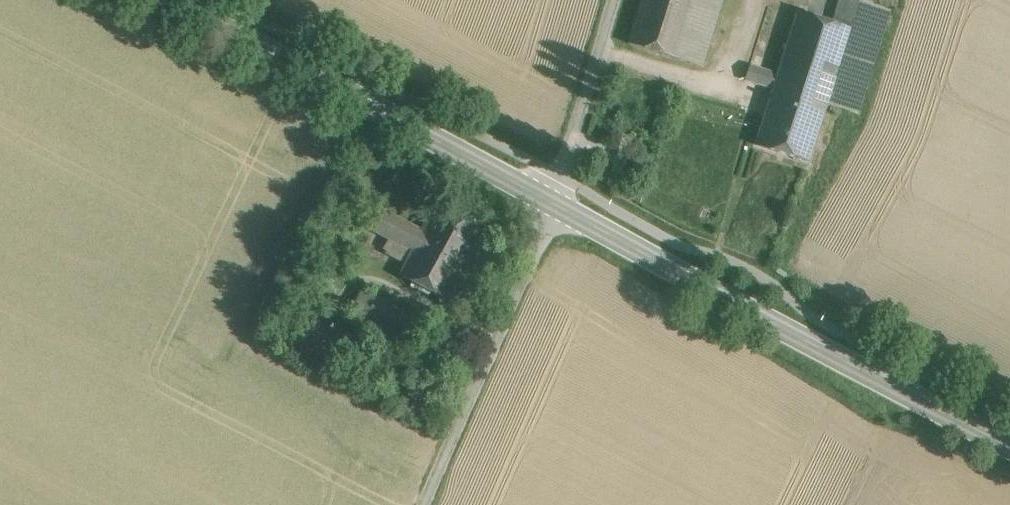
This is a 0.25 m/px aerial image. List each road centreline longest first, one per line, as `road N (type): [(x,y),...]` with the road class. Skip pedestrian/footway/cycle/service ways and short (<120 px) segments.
road 1 (tertiary): [(558,197),(1009,437)]
road 2 (tertiary): [(188,0),(558,197)]
road 3 (unclassified): [(425,504),(558,197)]
road 4 (unclassified): [(558,197),(620,0)]

